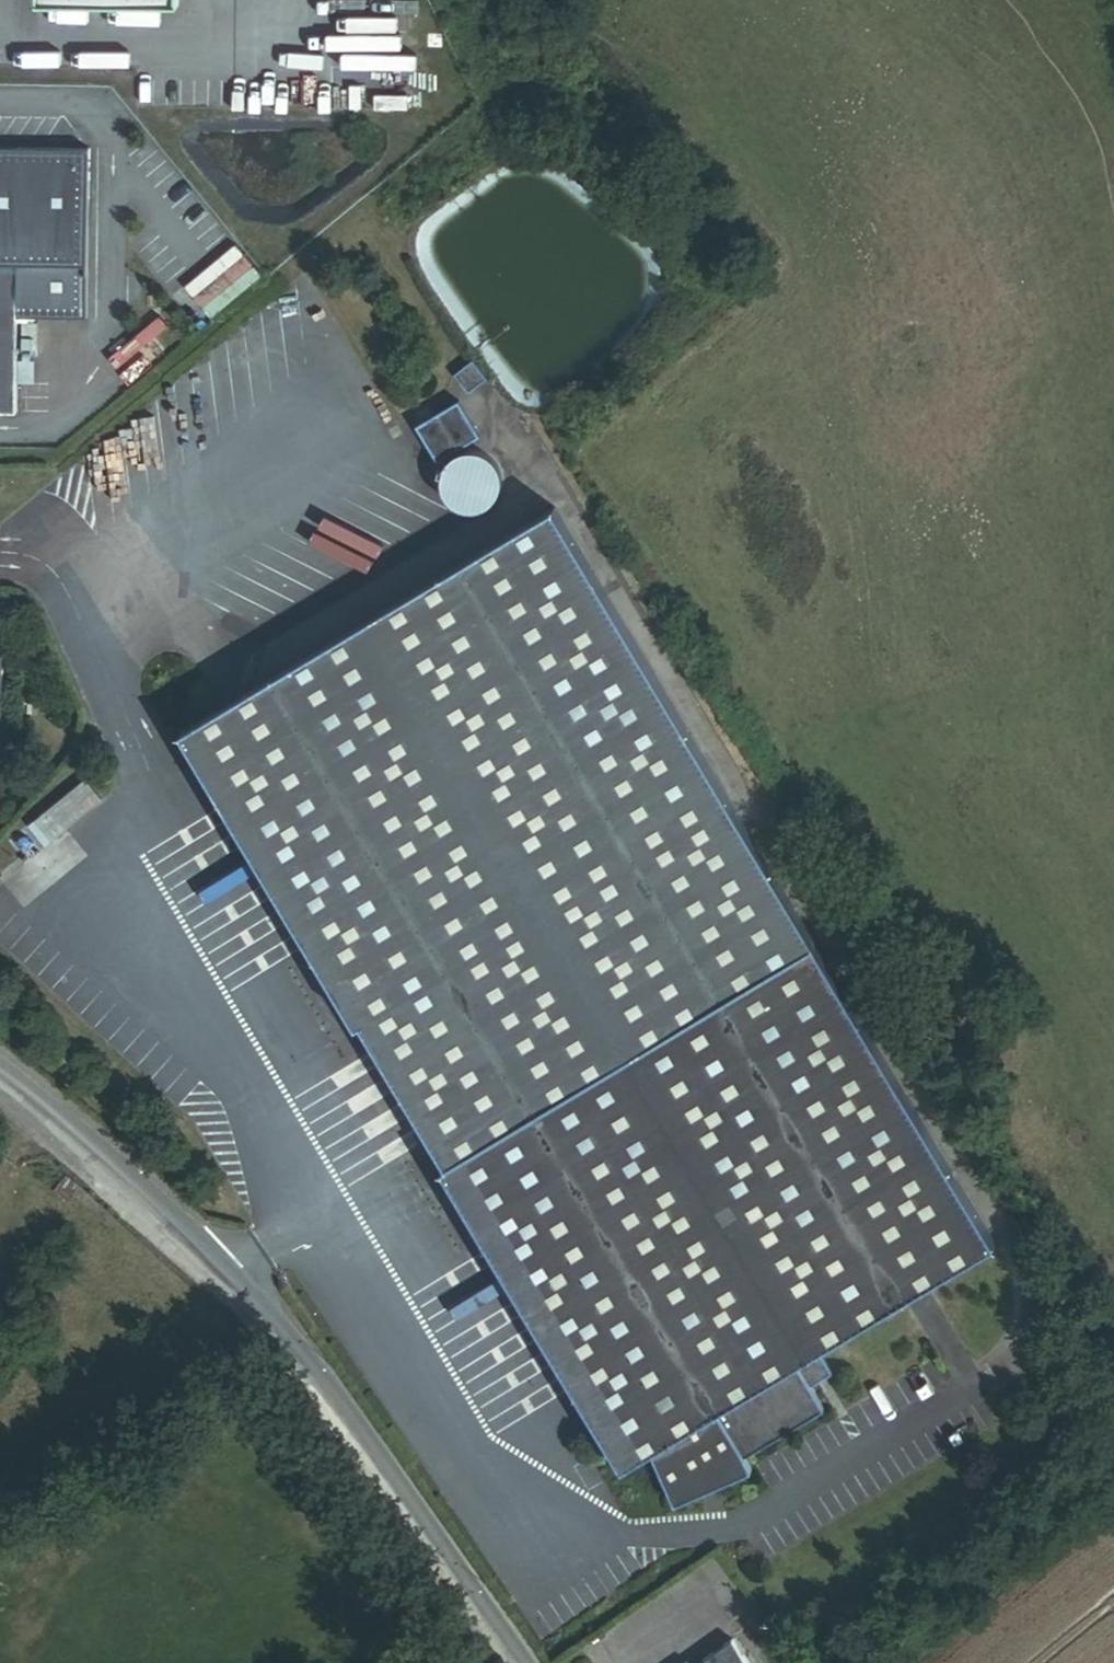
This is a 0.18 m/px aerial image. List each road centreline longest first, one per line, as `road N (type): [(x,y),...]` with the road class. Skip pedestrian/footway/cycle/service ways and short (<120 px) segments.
road 1 (unclassified): [(524,1662),(175,1223),(0,1087)]

